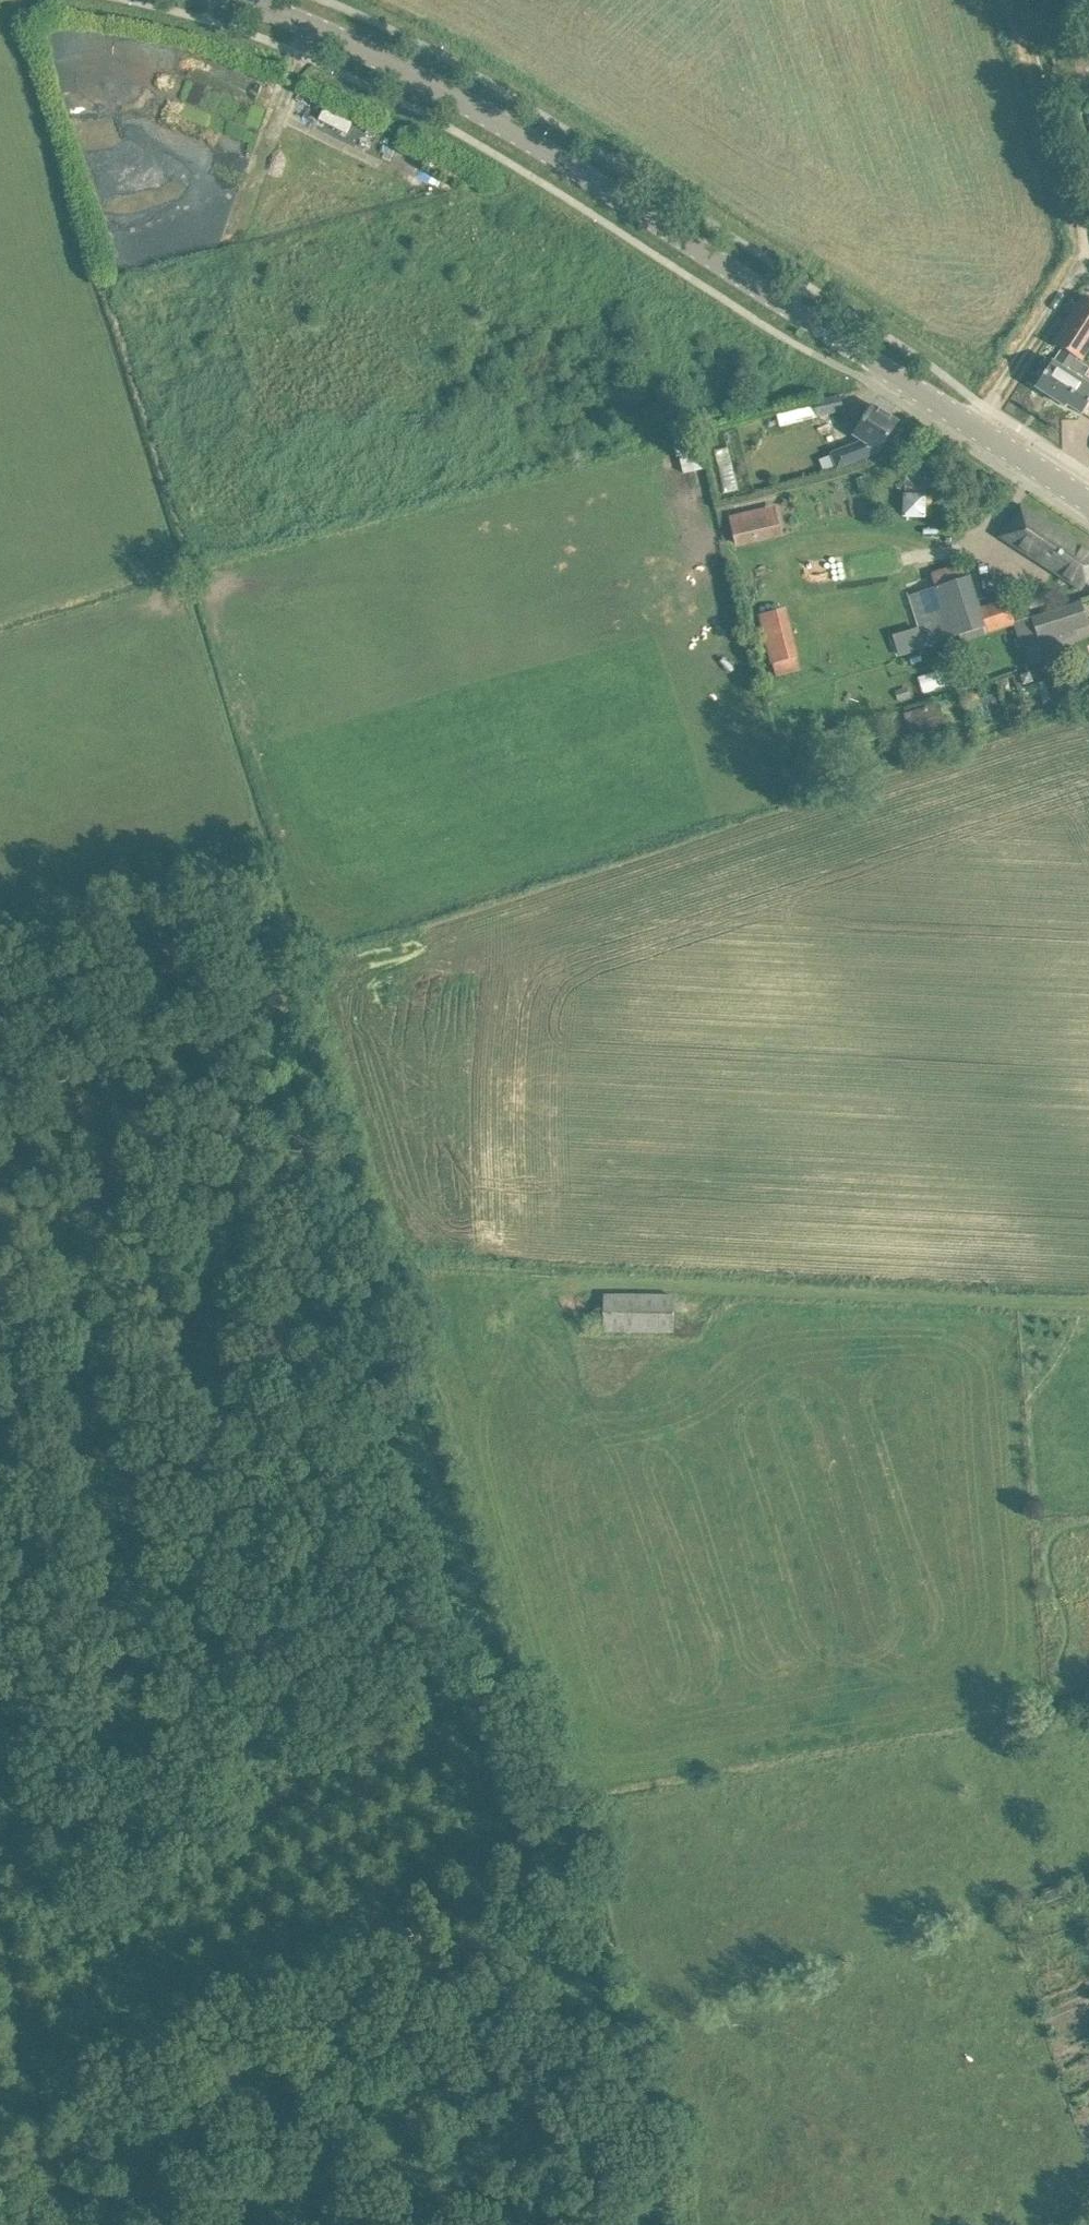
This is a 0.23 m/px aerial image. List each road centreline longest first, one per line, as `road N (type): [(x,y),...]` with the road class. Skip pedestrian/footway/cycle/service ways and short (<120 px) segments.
road 1 (tertiary): [(246,0),(431,82),(574,166),(1088,501)]
road 2 (track): [(987,407),(1082,246),(1005,0)]

